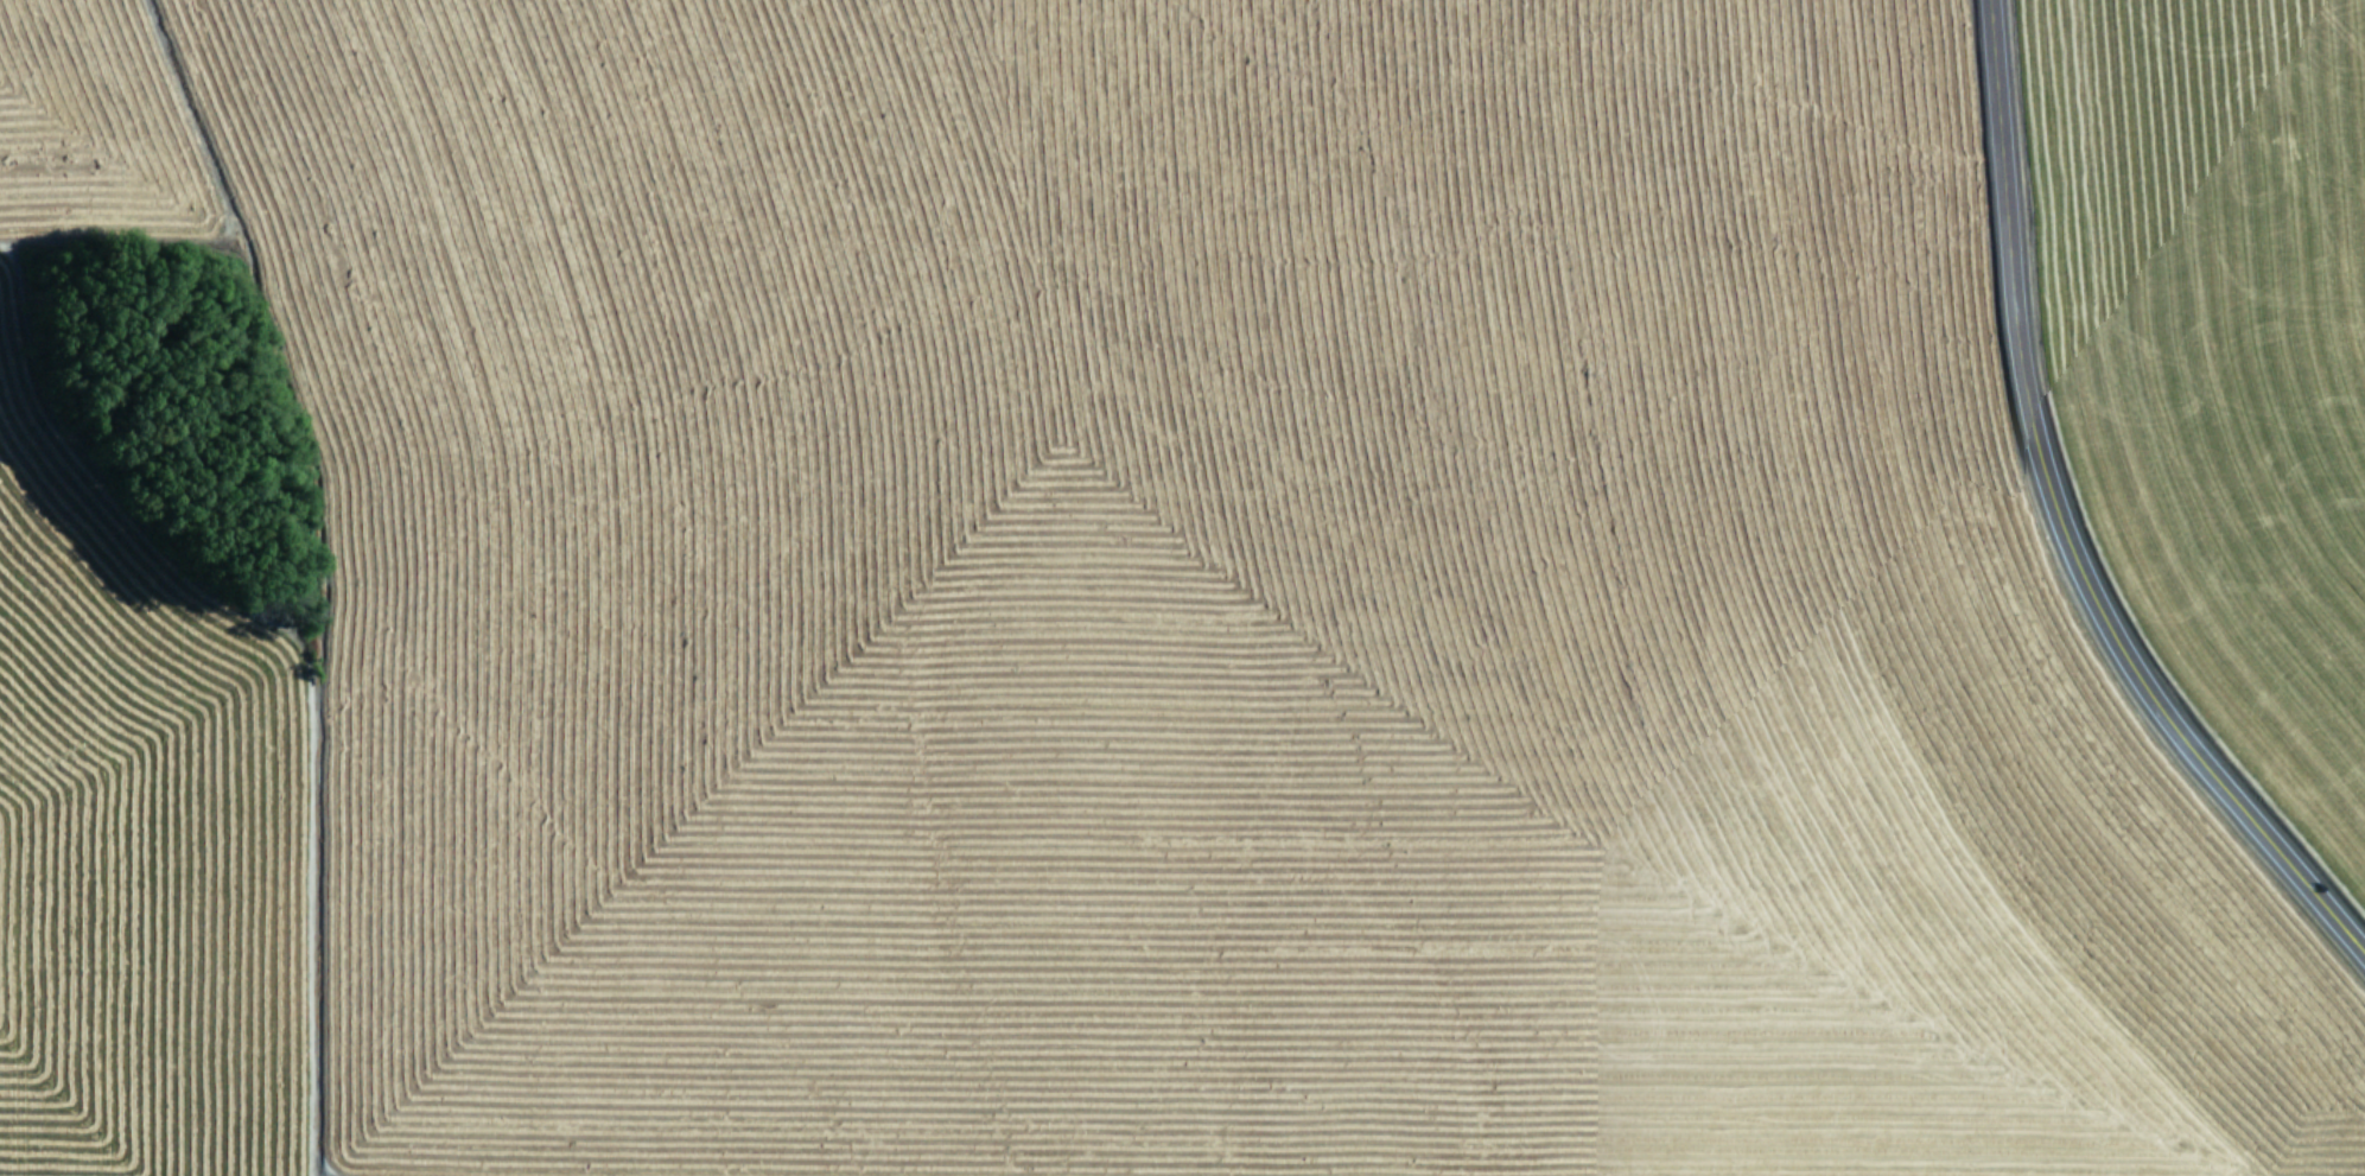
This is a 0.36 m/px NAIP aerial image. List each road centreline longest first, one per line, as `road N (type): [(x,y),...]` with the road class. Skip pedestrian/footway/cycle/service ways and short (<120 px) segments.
road 1 (secondary): [(2364,960),(2192,759),(2107,636),(2048,511),(2022,419),(2005,310),(1981,0)]

